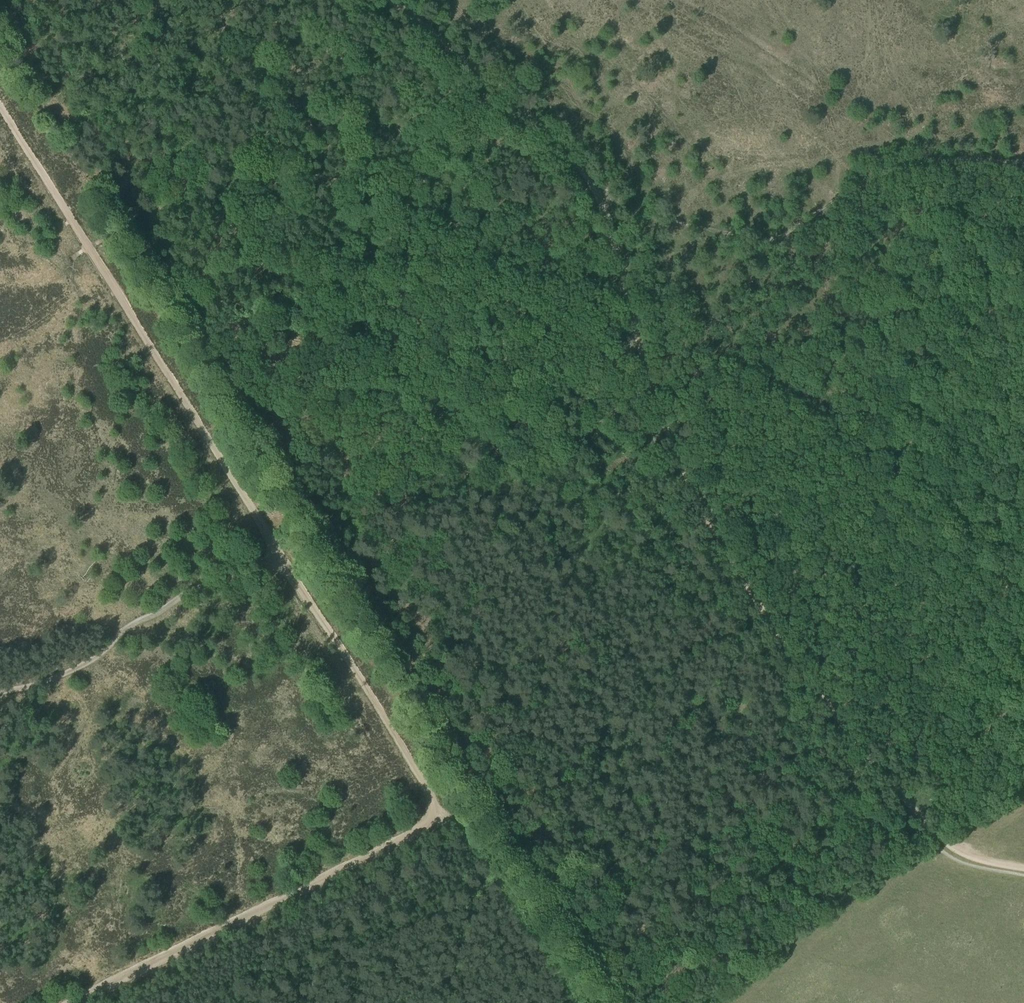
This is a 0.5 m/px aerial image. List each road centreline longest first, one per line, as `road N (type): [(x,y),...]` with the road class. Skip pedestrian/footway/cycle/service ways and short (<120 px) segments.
road 1 (track): [(73,1002),(425,826),(439,808),(0,110)]
road 2 (track): [(606,214),(657,408),(741,580),(826,704),(929,830),(962,855),(1023,868)]
road 3 (track): [(905,800),(816,875),(769,900),(605,941),(577,935),(501,814),(475,806),(437,816)]
road 4 (track): [(0,691),(86,662),(183,593),(281,562)]
road 5 (track): [(389,0),(573,160),(606,214)]

